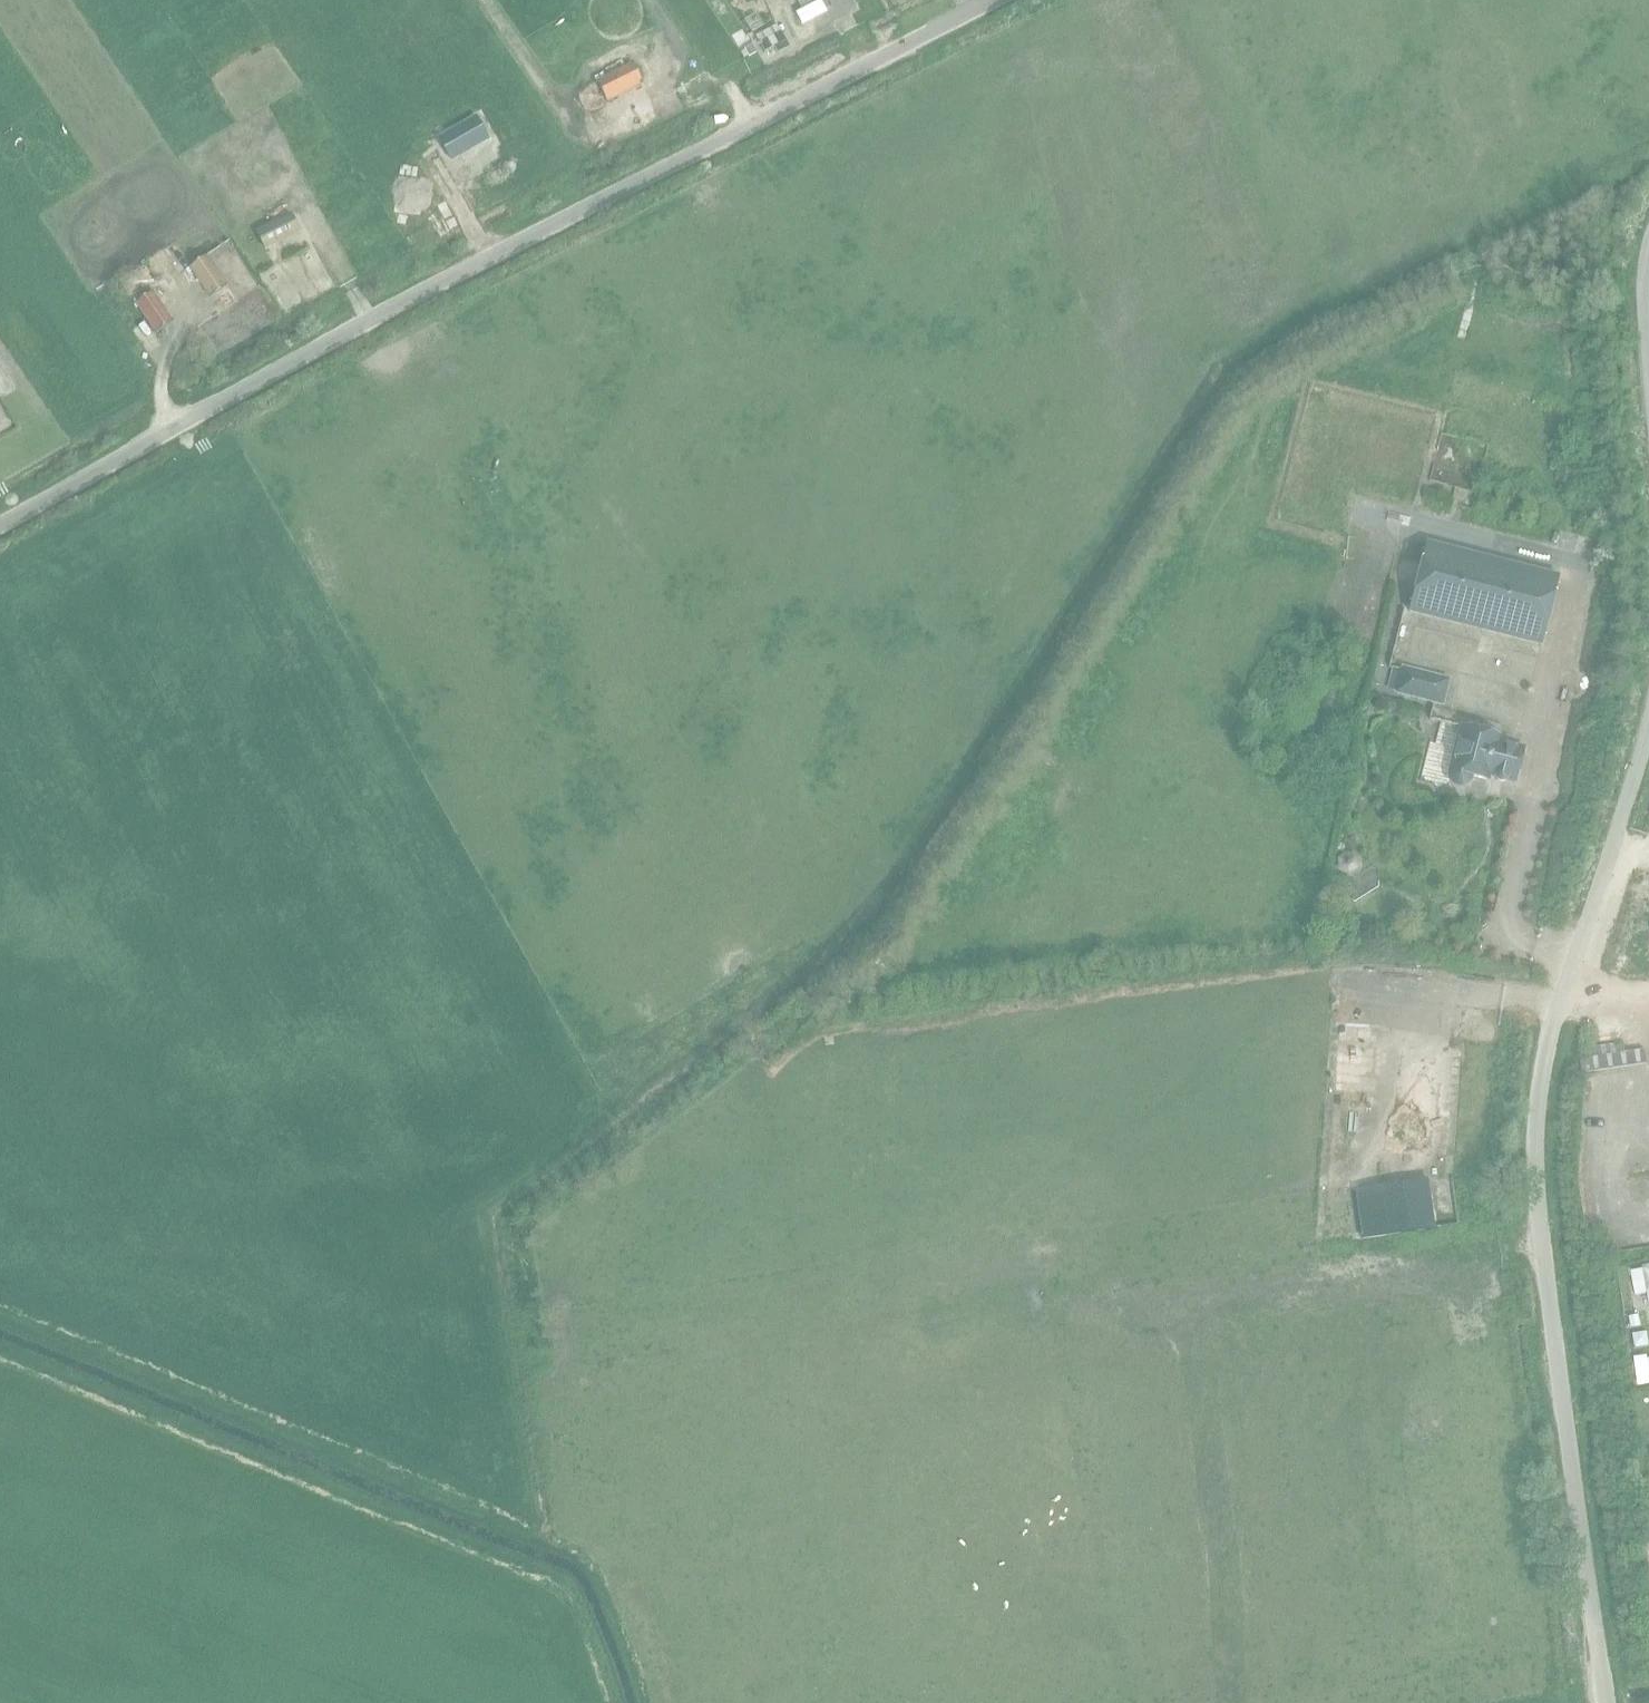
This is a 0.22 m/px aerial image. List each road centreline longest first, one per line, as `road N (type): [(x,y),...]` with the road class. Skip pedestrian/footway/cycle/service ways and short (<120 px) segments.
road 1 (unclassified): [(0,526),(470,268),(991,0)]
road 2 (unclassified): [(1604,1702),(1544,1261),(1538,1100),(1554,1022),(1648,719)]

